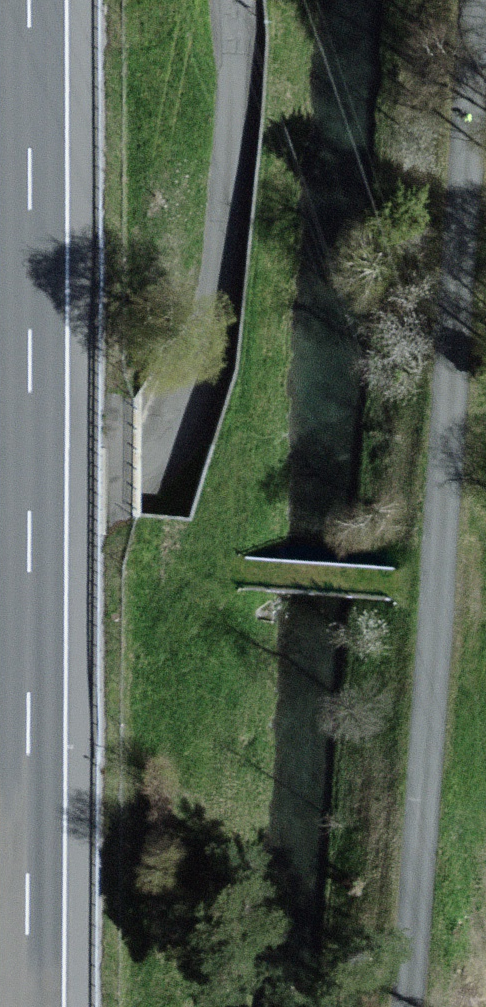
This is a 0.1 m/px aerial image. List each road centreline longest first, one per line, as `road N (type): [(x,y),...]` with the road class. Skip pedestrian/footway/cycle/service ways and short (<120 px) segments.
road 1 (unclassified): [(484,0),(433,590),(409,1006)]
road 2 (motorway): [(28,1006),(29,0)]
road 3 (unclassified): [(238,0),(235,142),(176,453),(0,503)]
road 4 (track): [(433,590),(259,576)]

